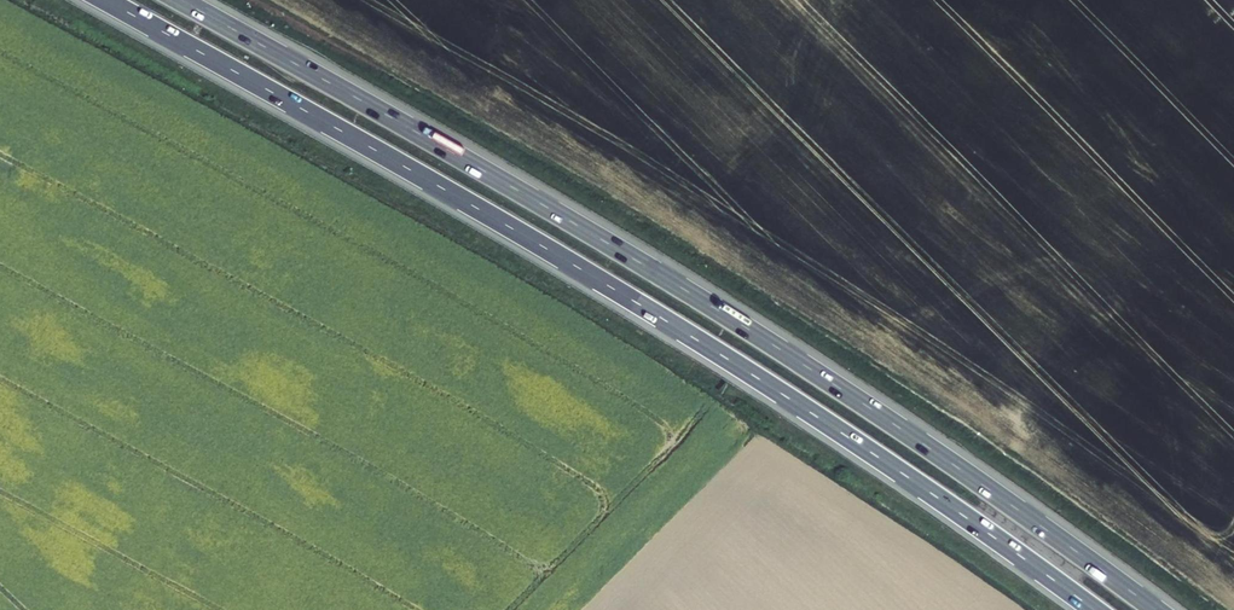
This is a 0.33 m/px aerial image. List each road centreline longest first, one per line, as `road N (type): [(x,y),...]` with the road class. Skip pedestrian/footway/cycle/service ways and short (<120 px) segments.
road 1 (motorway): [(104,0),(687,334),(1094,609)]
road 2 (motorway): [(1155,609),(712,307),(179,0)]

